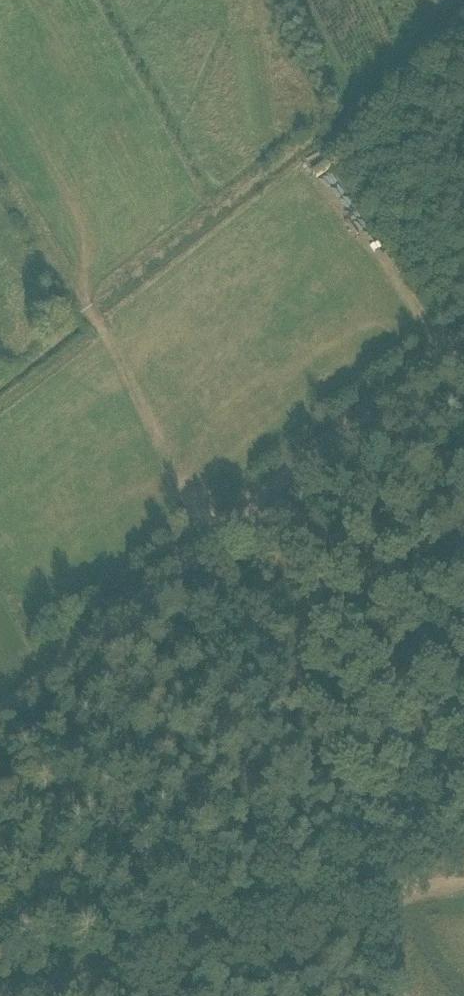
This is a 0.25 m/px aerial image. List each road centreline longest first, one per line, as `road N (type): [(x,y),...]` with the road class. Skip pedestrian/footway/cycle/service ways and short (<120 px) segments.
road 1 (track): [(463,339),(0,710)]
road 2 (track): [(463,880),(40,995)]

